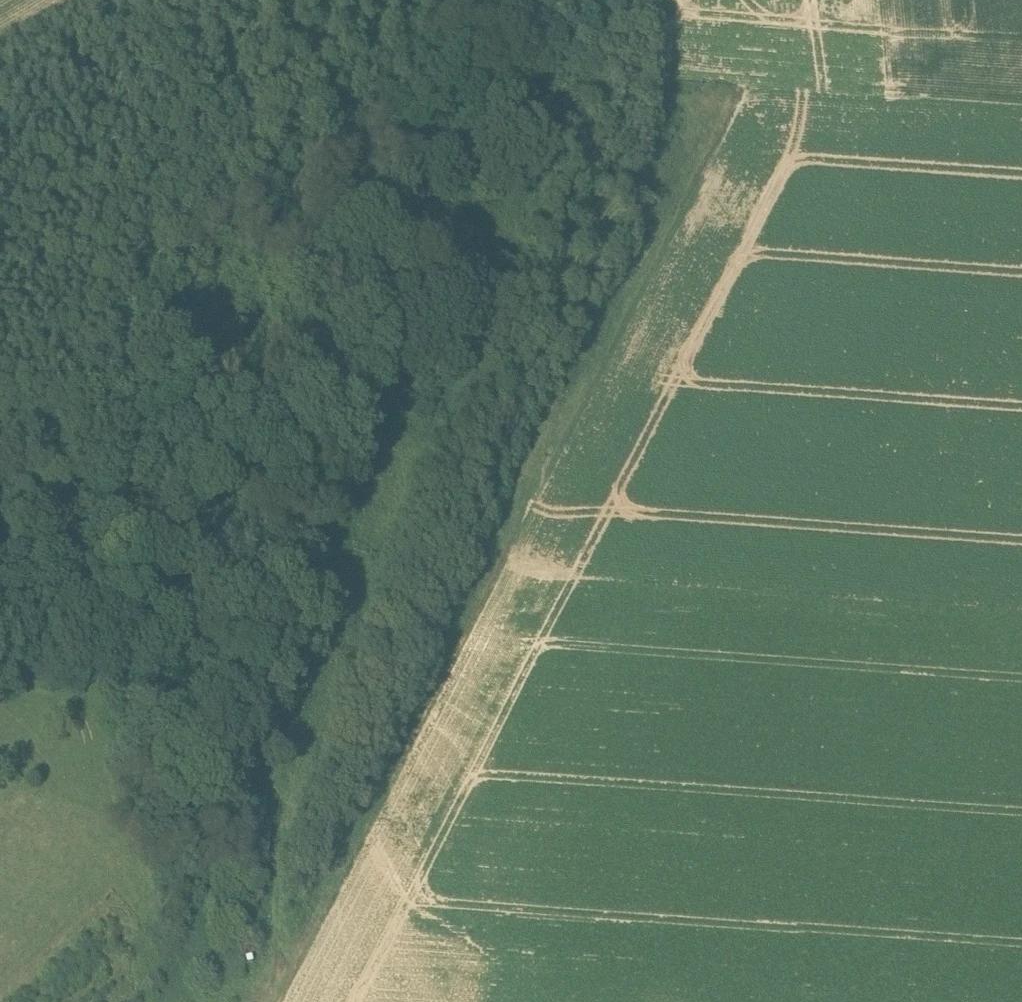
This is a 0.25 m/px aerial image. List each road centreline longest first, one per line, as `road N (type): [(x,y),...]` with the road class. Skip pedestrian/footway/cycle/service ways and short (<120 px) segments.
road 1 (track): [(272,1001),(732,96)]

